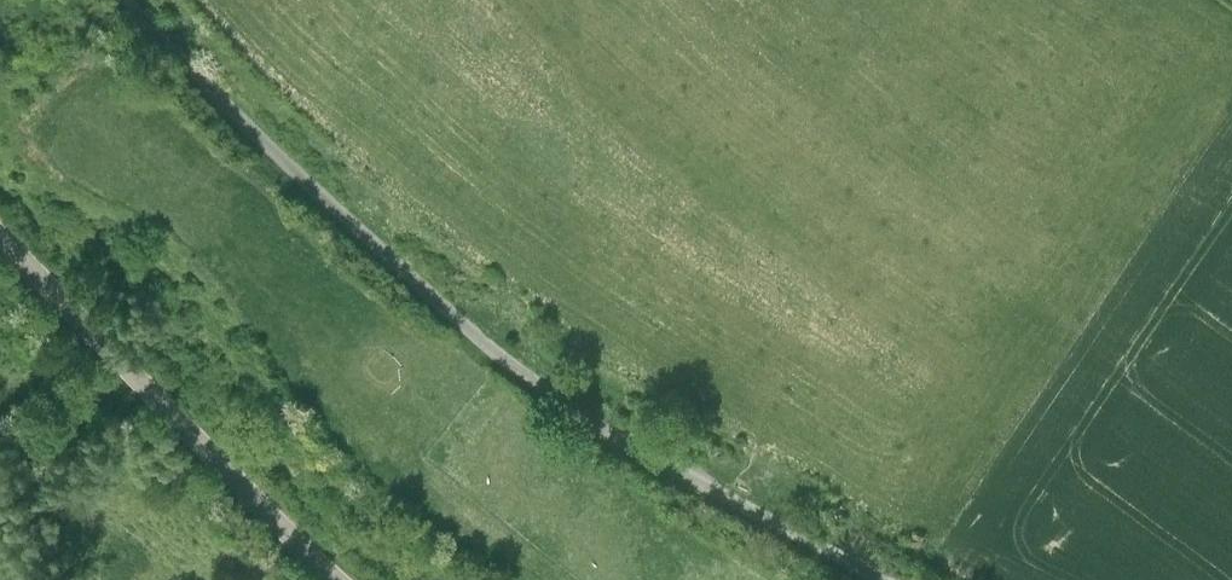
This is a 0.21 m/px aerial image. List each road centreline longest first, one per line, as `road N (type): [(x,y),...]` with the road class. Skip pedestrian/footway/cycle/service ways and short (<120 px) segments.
road 1 (unclassified): [(921,579),(581,397),(515,353),(285,152),(134,0)]
road 2 (unclassified): [(342,579),(0,233)]

